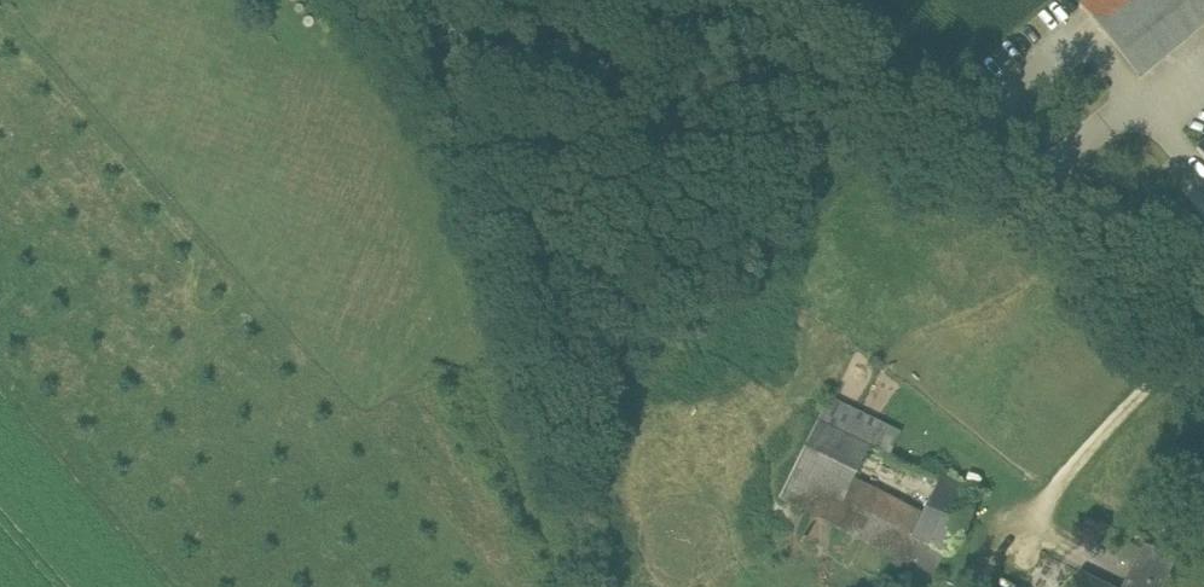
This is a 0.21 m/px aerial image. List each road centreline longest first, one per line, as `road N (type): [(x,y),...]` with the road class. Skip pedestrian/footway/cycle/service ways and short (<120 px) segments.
road 1 (unclassified): [(800,0),(1072,193),(1203,271)]
road 2 (track): [(1203,331),(1019,530)]

